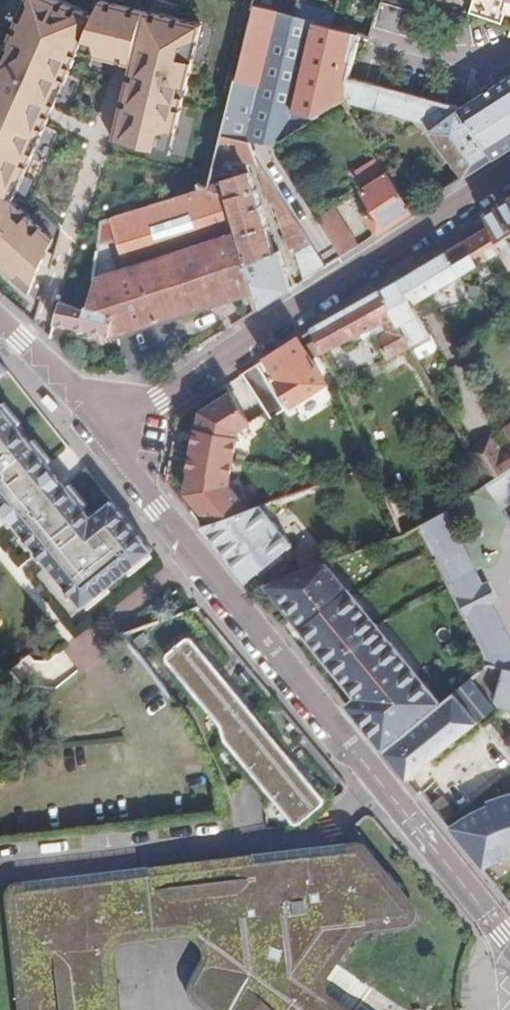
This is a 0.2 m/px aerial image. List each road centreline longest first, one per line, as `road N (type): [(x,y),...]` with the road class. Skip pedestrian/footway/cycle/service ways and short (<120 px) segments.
road 1 (residential): [(104,439),(509,941)]
road 2 (residential): [(104,439),(509,170)]
road 3 (residential): [(0,322),(64,384),(104,439)]

